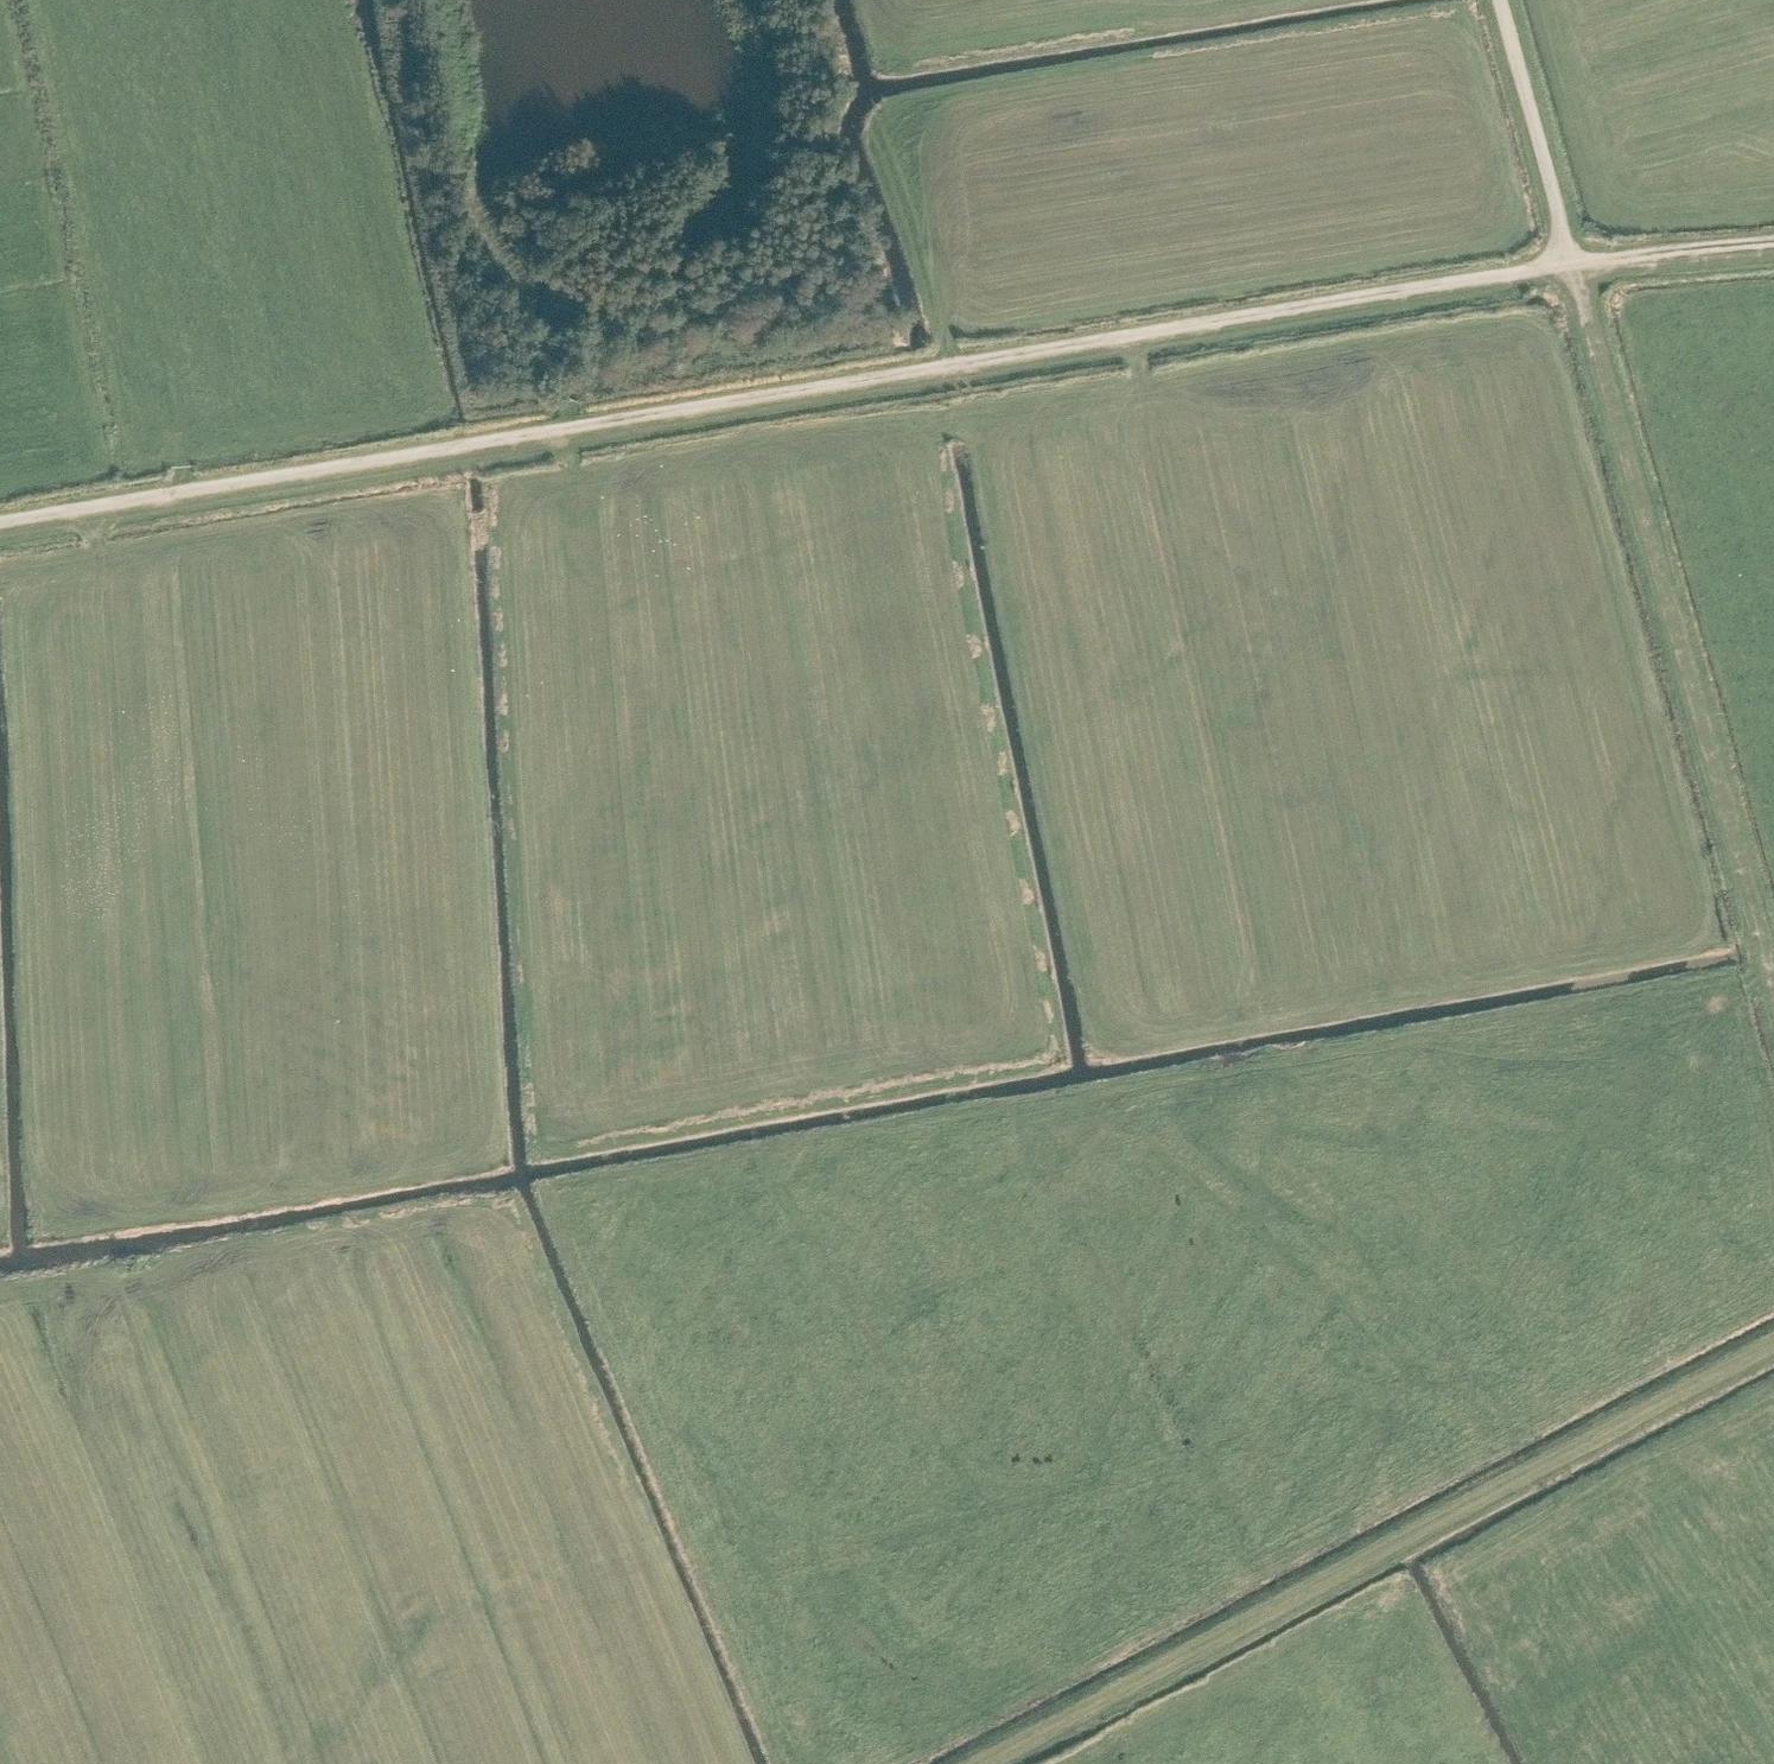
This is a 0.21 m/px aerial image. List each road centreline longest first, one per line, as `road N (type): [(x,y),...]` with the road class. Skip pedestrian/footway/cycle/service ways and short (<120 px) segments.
road 1 (track): [(975,1763),(1773,1341)]
road 2 (track): [(1773,989),(1568,262)]
road 3 (track): [(1568,262),(1496,0)]

